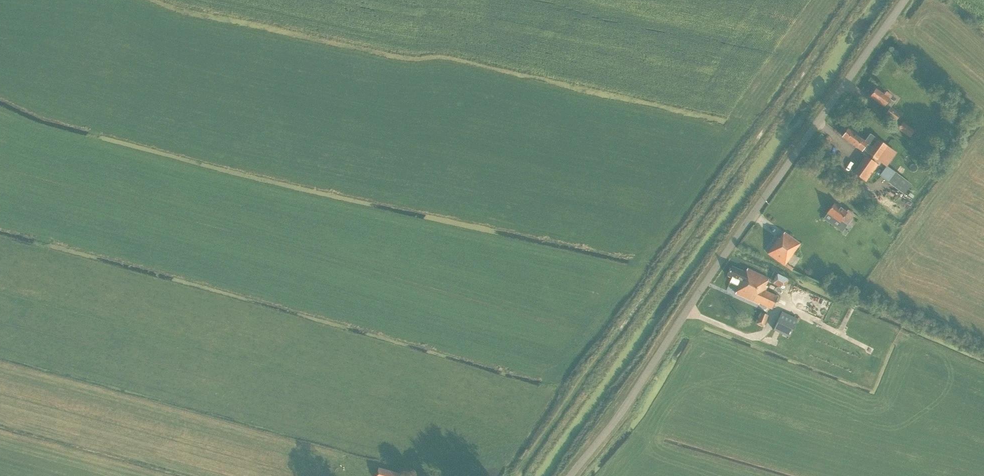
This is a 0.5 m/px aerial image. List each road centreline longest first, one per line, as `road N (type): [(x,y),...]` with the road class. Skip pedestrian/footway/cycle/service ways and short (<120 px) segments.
road 1 (unclassified): [(570,475),(904,0)]

